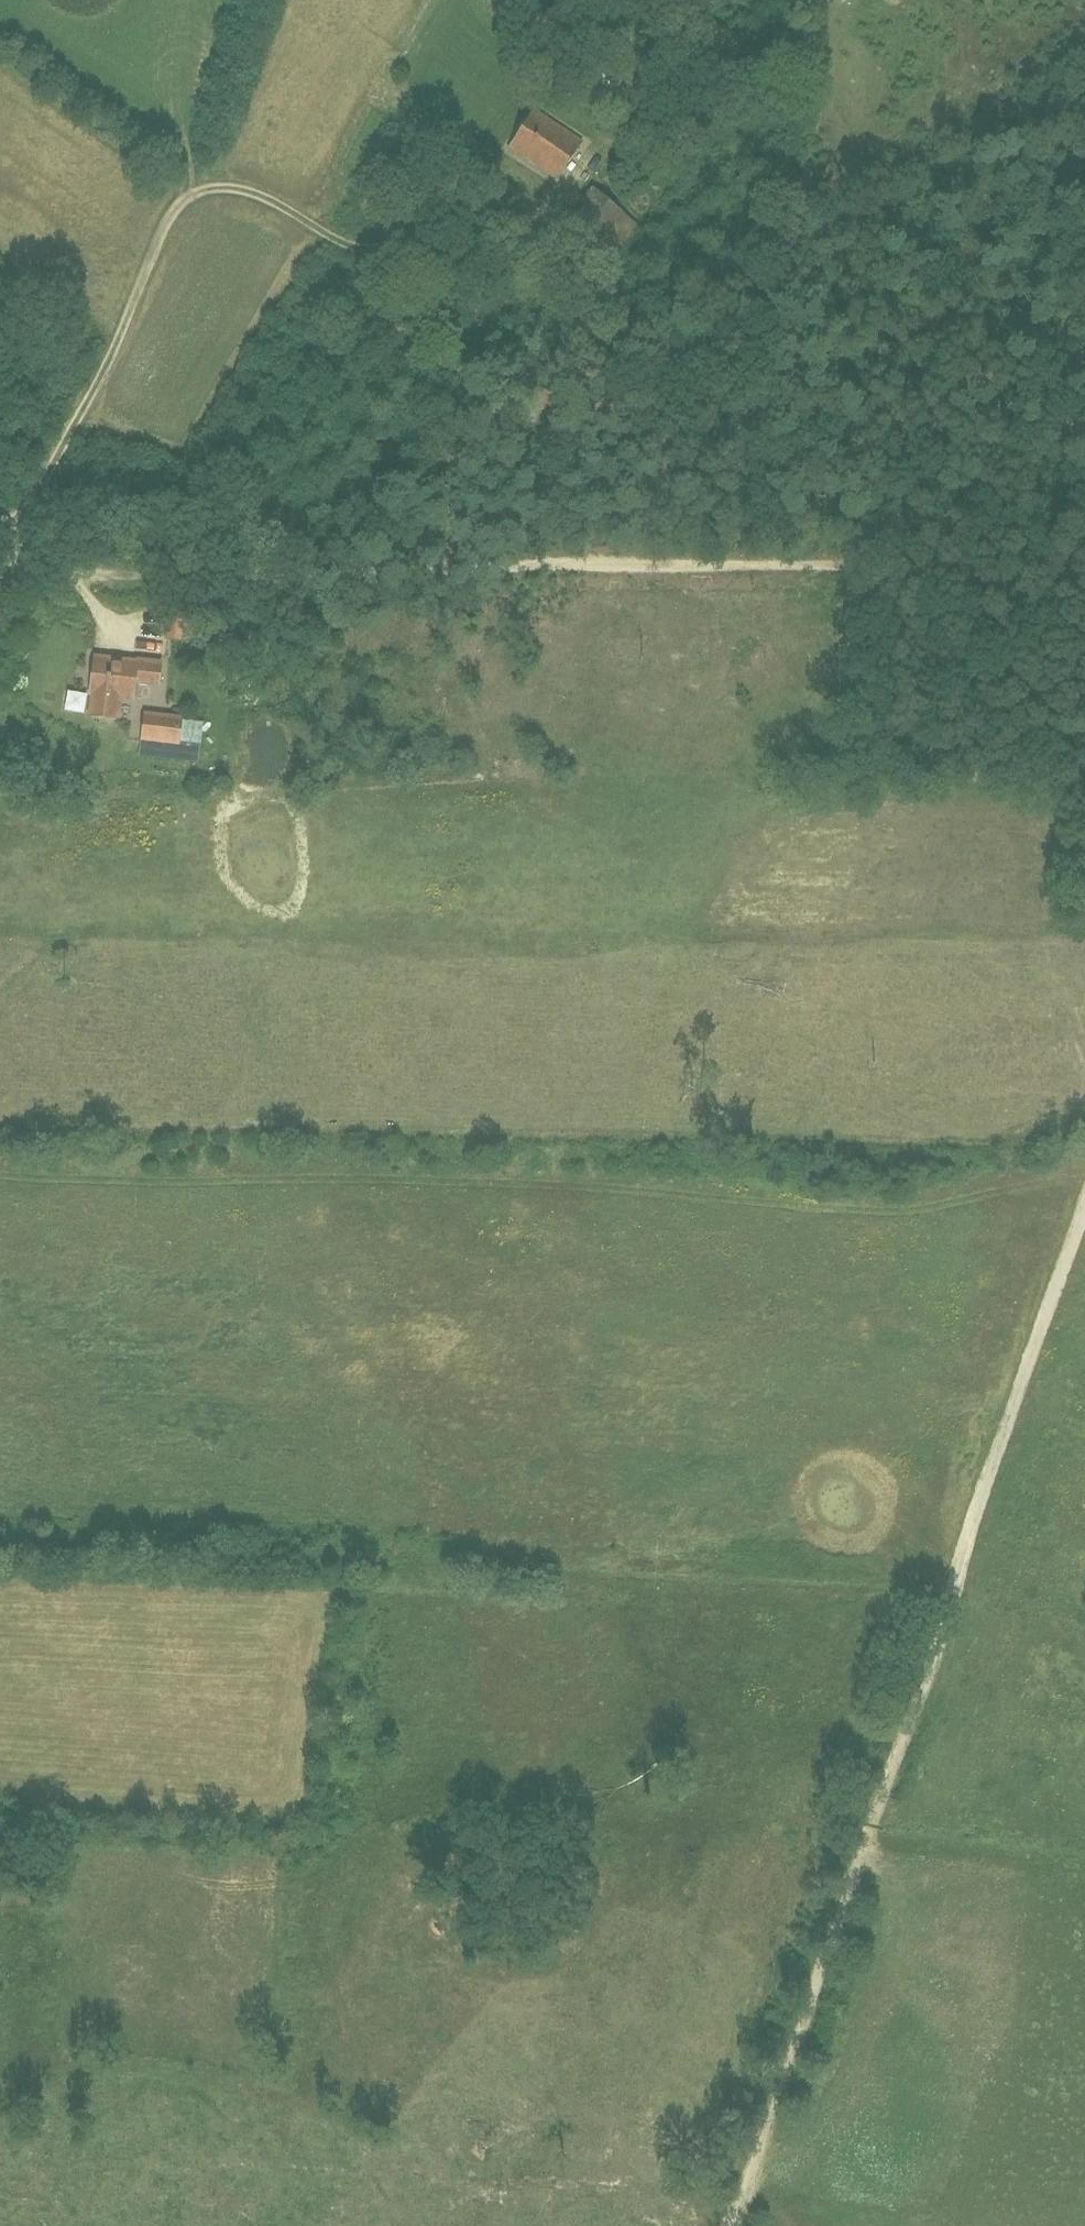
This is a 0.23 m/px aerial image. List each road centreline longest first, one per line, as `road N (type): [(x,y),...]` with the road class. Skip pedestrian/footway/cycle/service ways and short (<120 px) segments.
road 1 (track): [(1084,1203),(730,2225)]
road 2 (track): [(16,558),(79,572),(267,577),(1084,562)]
road 3 (track): [(24,532),(167,221),(191,197),(216,189),(250,193),(368,247),(533,215),(585,177),(639,120),(666,17),(679,0)]

